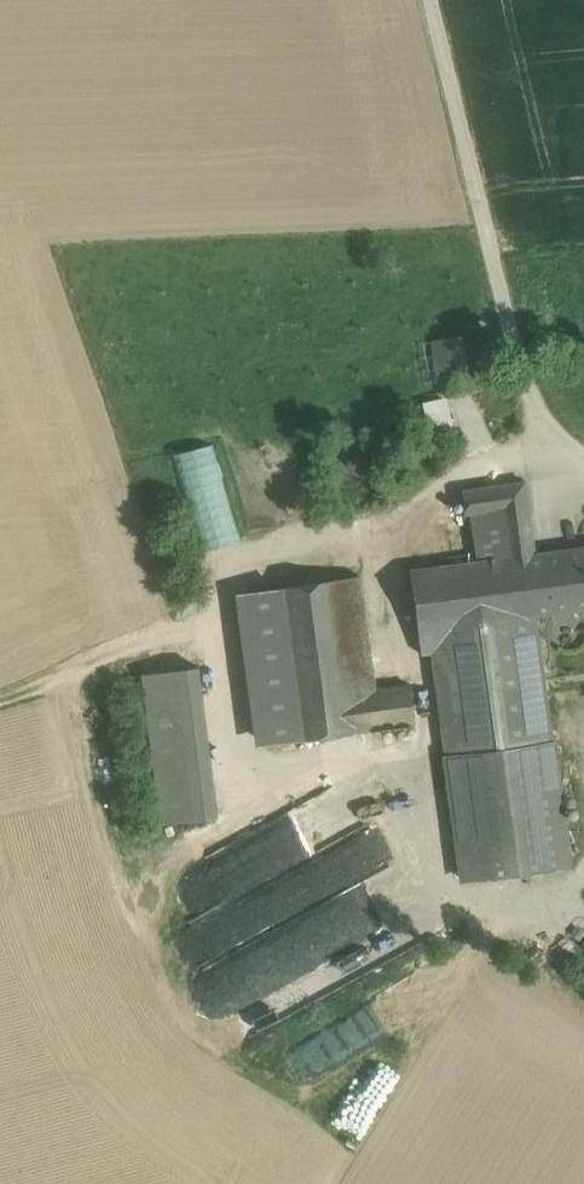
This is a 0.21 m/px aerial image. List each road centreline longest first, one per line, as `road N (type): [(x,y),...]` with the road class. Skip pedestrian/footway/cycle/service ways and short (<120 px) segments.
road 1 (track): [(553,428),(428,492),(396,518),(388,557),(406,658),(418,675),(448,882),(473,895),(517,900),(583,881)]
road 2 (track): [(389,534),(268,555),(225,592),(218,630),(0,695)]
road 3 (track): [(524,398),(431,0)]

